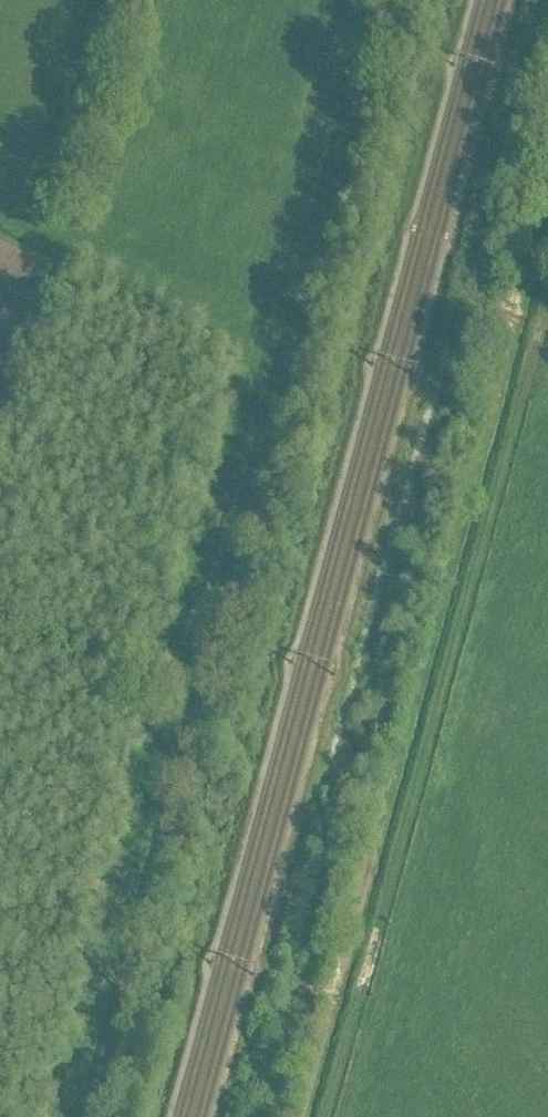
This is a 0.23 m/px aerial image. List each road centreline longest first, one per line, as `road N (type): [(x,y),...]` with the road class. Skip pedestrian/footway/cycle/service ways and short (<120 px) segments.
road 1 (track): [(62,1116),(356,0)]
road 2 (track): [(547,273),(392,875),(321,1116)]

